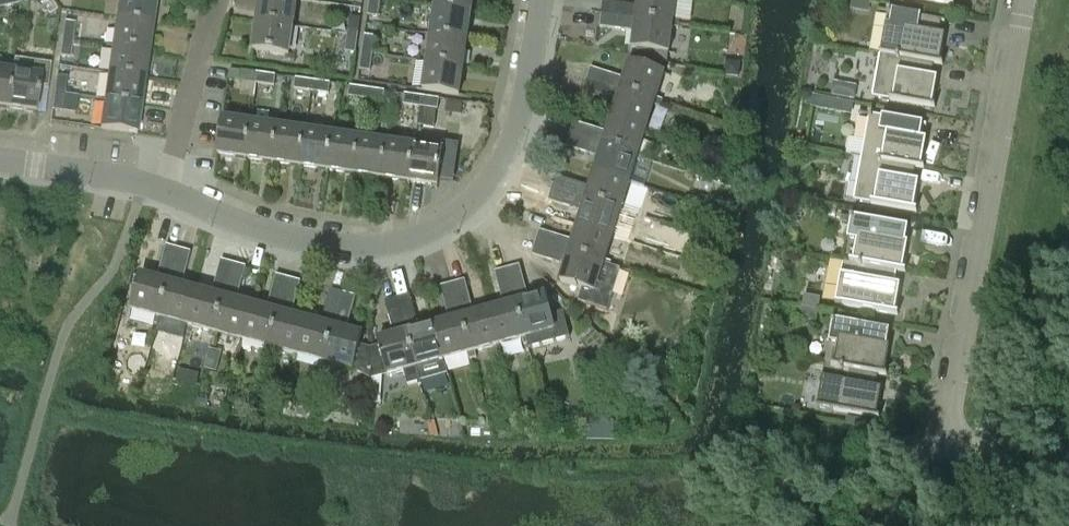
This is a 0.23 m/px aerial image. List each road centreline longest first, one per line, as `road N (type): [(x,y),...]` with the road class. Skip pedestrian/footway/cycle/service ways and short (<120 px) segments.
road 1 (residential): [(174,192),(235,221),(353,248),(440,224),(474,201),(515,135),(543,0)]
road 2 (residential): [(988,455),(948,437),(1027,0)]
road 3 (residential): [(174,192),(219,0)]
road 4 (residential): [(0,159),(174,192)]

